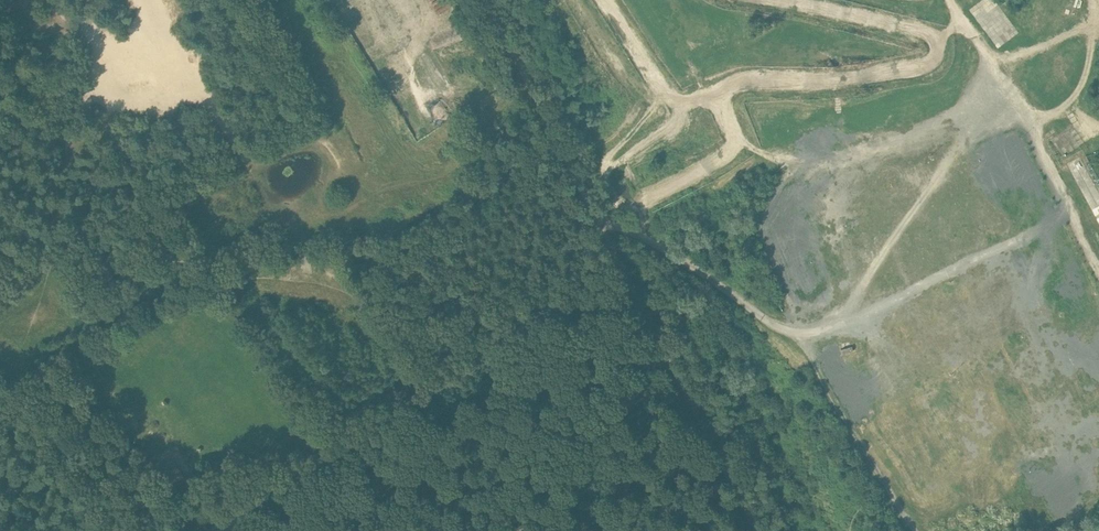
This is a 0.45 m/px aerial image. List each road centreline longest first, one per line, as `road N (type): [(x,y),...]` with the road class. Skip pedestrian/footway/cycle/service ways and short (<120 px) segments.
road 1 (track): [(600,224),(641,237),(802,337),(1072,210)]
road 2 (track): [(640,90),(705,100),(749,149),(783,164),(785,180),(762,216),(761,234),(850,427)]
road 3 (track): [(260,530),(631,285)]
road 4 (track): [(949,0),(1026,117),(1098,266)]
road 5 (track): [(599,143),(634,115),(640,90),(584,0)]

